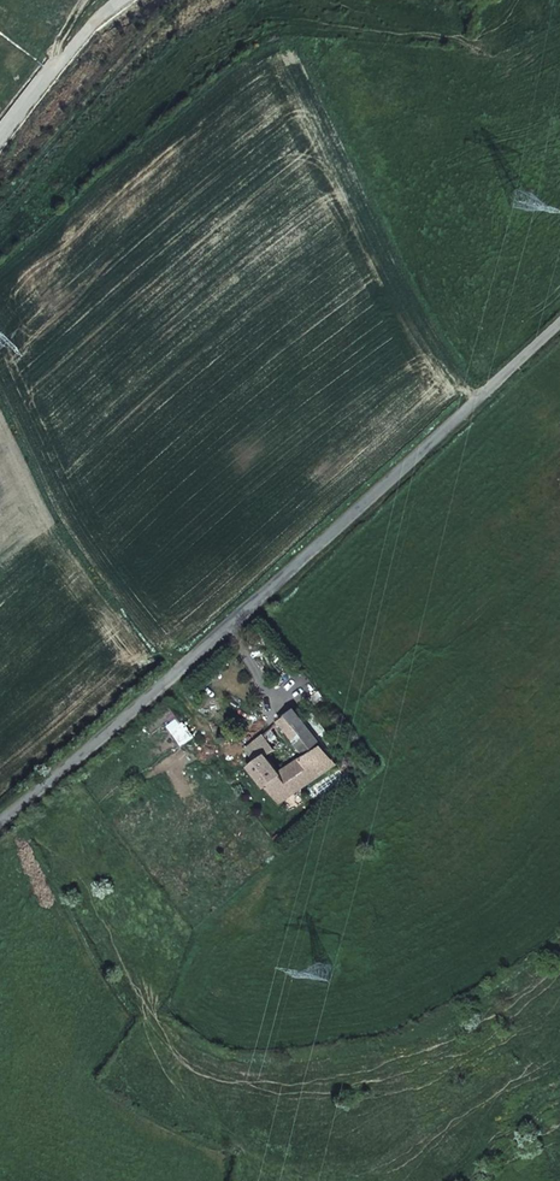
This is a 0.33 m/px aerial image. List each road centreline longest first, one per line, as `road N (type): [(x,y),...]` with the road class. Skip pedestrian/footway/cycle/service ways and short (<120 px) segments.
road 1 (unclassified): [(0,818),(374,503),(559,333)]
road 2 (unclassified): [(123,0),(65,50),(0,135)]

